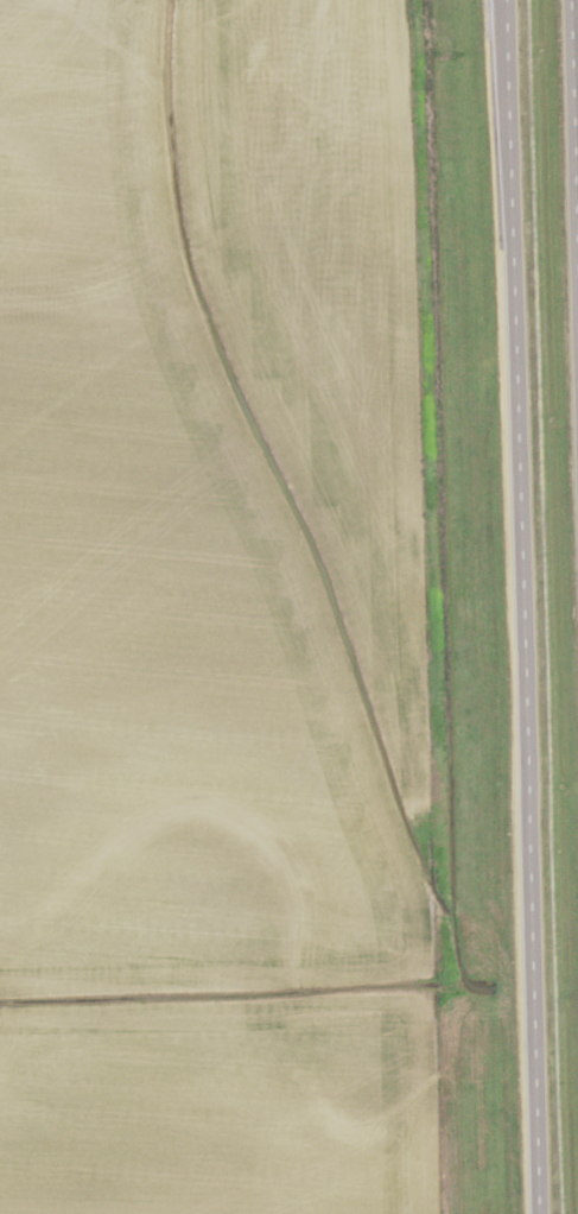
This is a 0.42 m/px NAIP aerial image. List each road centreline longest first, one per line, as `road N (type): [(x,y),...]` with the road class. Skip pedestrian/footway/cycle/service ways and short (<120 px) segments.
road 1 (trunk): [(506,0),(533,880)]
road 2 (trunk): [(533,880),(543,1213)]
road 3 (trunk): [(577,229),(570,0)]

